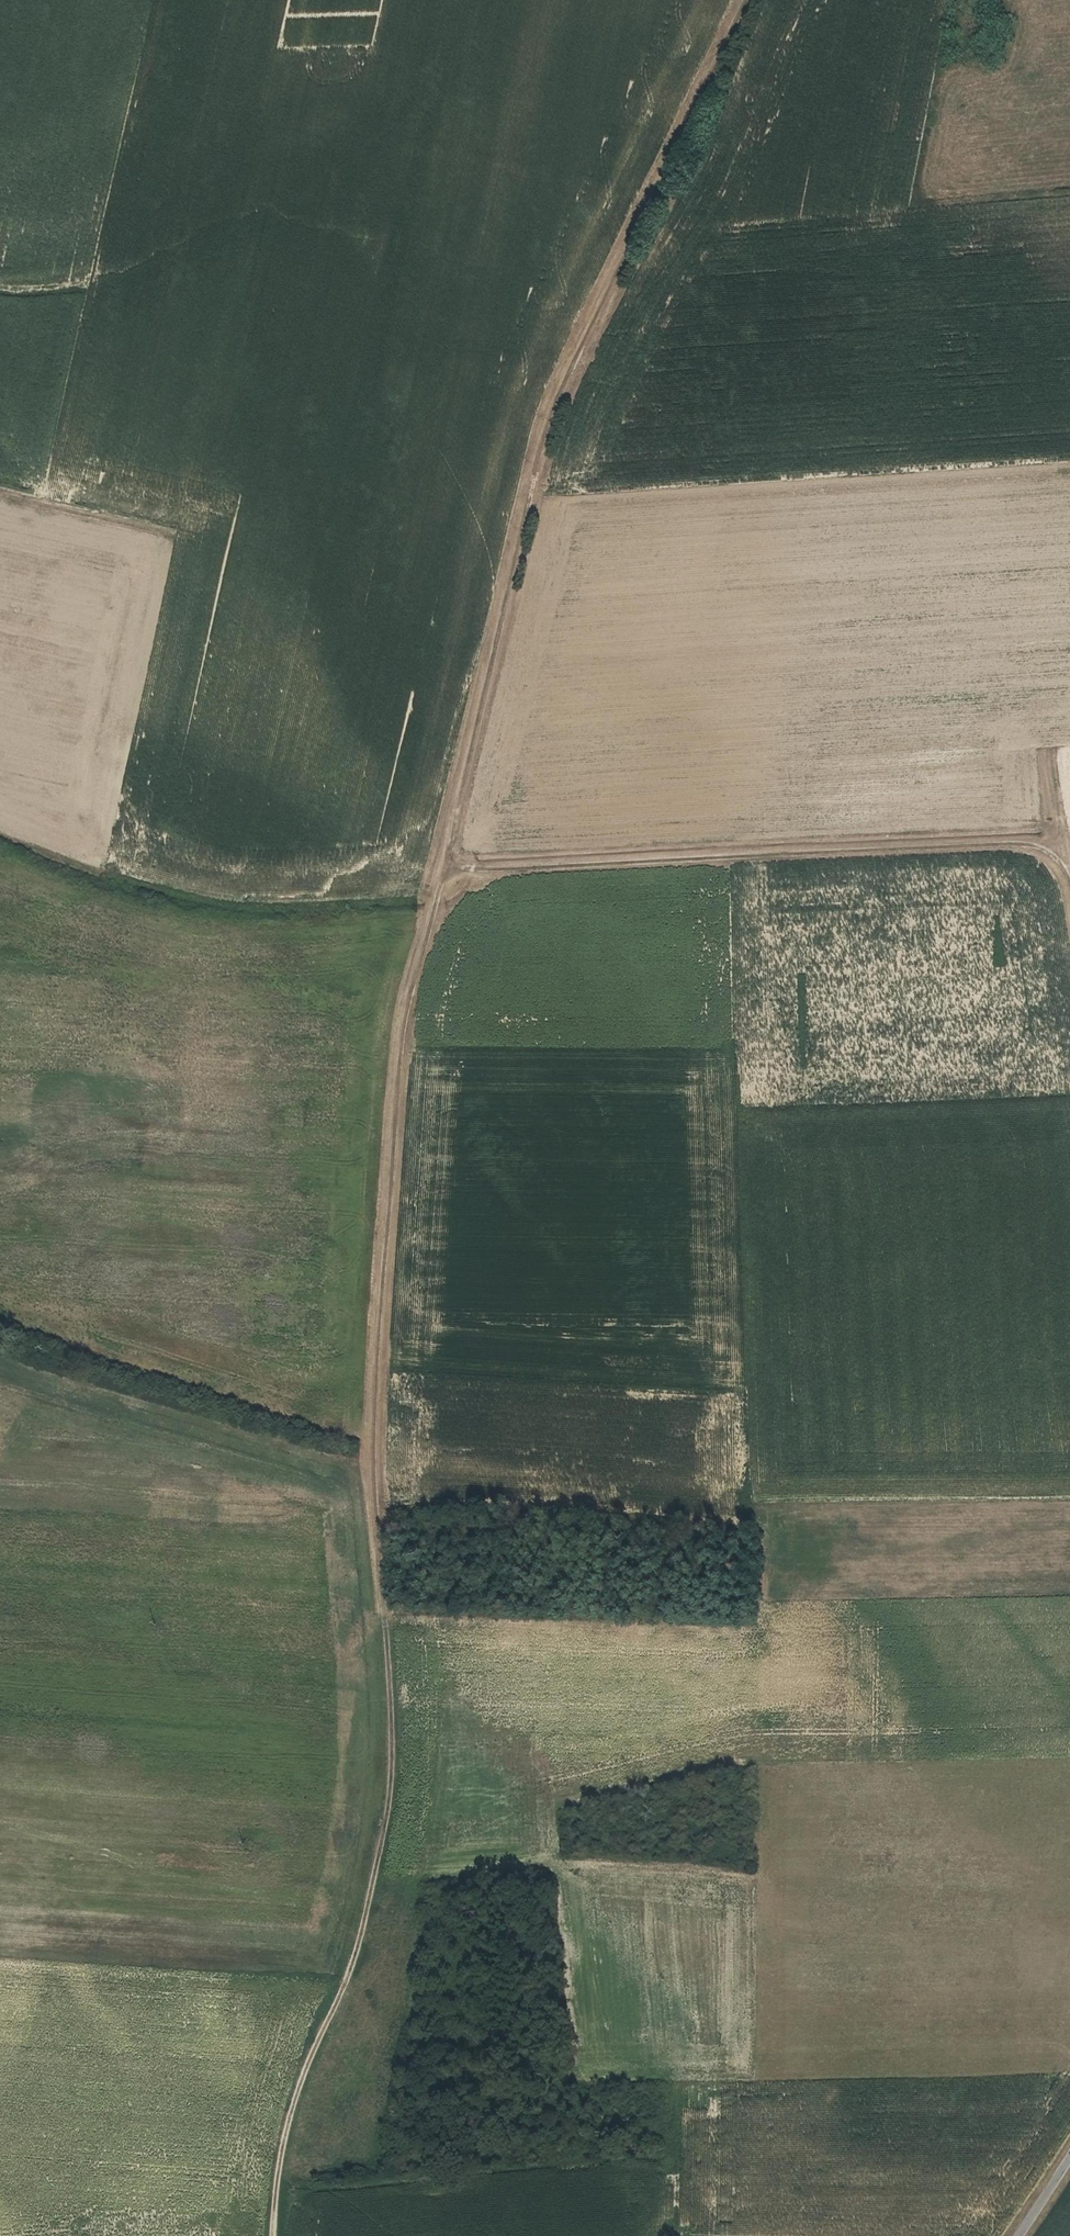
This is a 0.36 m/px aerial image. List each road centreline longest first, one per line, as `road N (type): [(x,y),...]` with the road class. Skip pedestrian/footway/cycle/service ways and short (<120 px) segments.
road 1 (track): [(272,2235),(290,2111),(358,1944),(390,1801),(373,1400),(405,1012),(448,862)]
road 2 (track): [(448,862),(547,423),(748,0)]
road 3 (track): [(448,862),(503,871),(989,847),(1046,851),(1069,879)]

